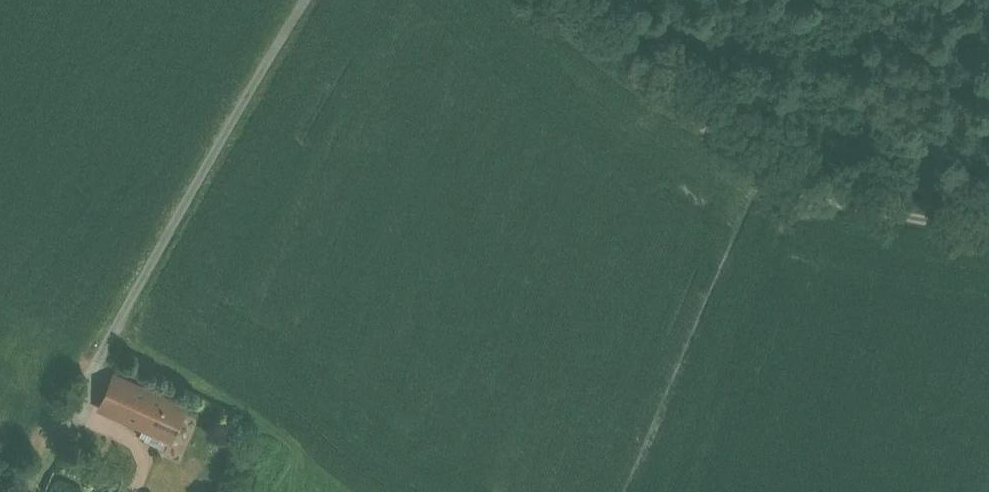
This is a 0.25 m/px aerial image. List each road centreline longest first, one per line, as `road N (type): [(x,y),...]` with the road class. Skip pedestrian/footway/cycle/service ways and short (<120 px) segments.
road 1 (track): [(574,0),(773,165),(988,217)]

